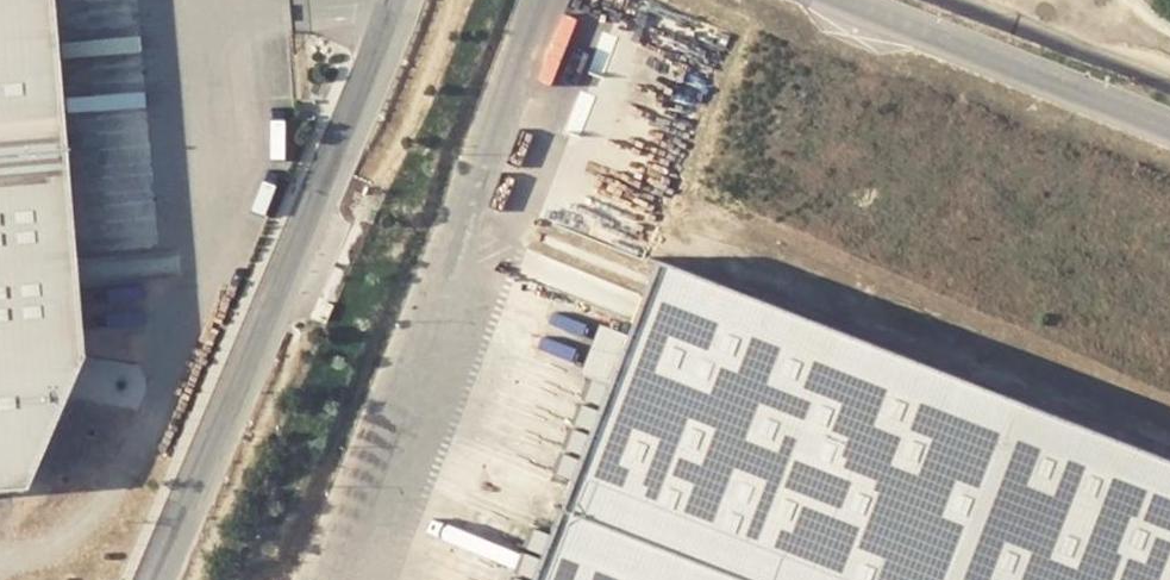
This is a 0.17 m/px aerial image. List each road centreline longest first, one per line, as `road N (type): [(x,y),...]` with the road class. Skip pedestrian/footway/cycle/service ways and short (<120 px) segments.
road 1 (unclassified): [(400,0),(157,579)]

